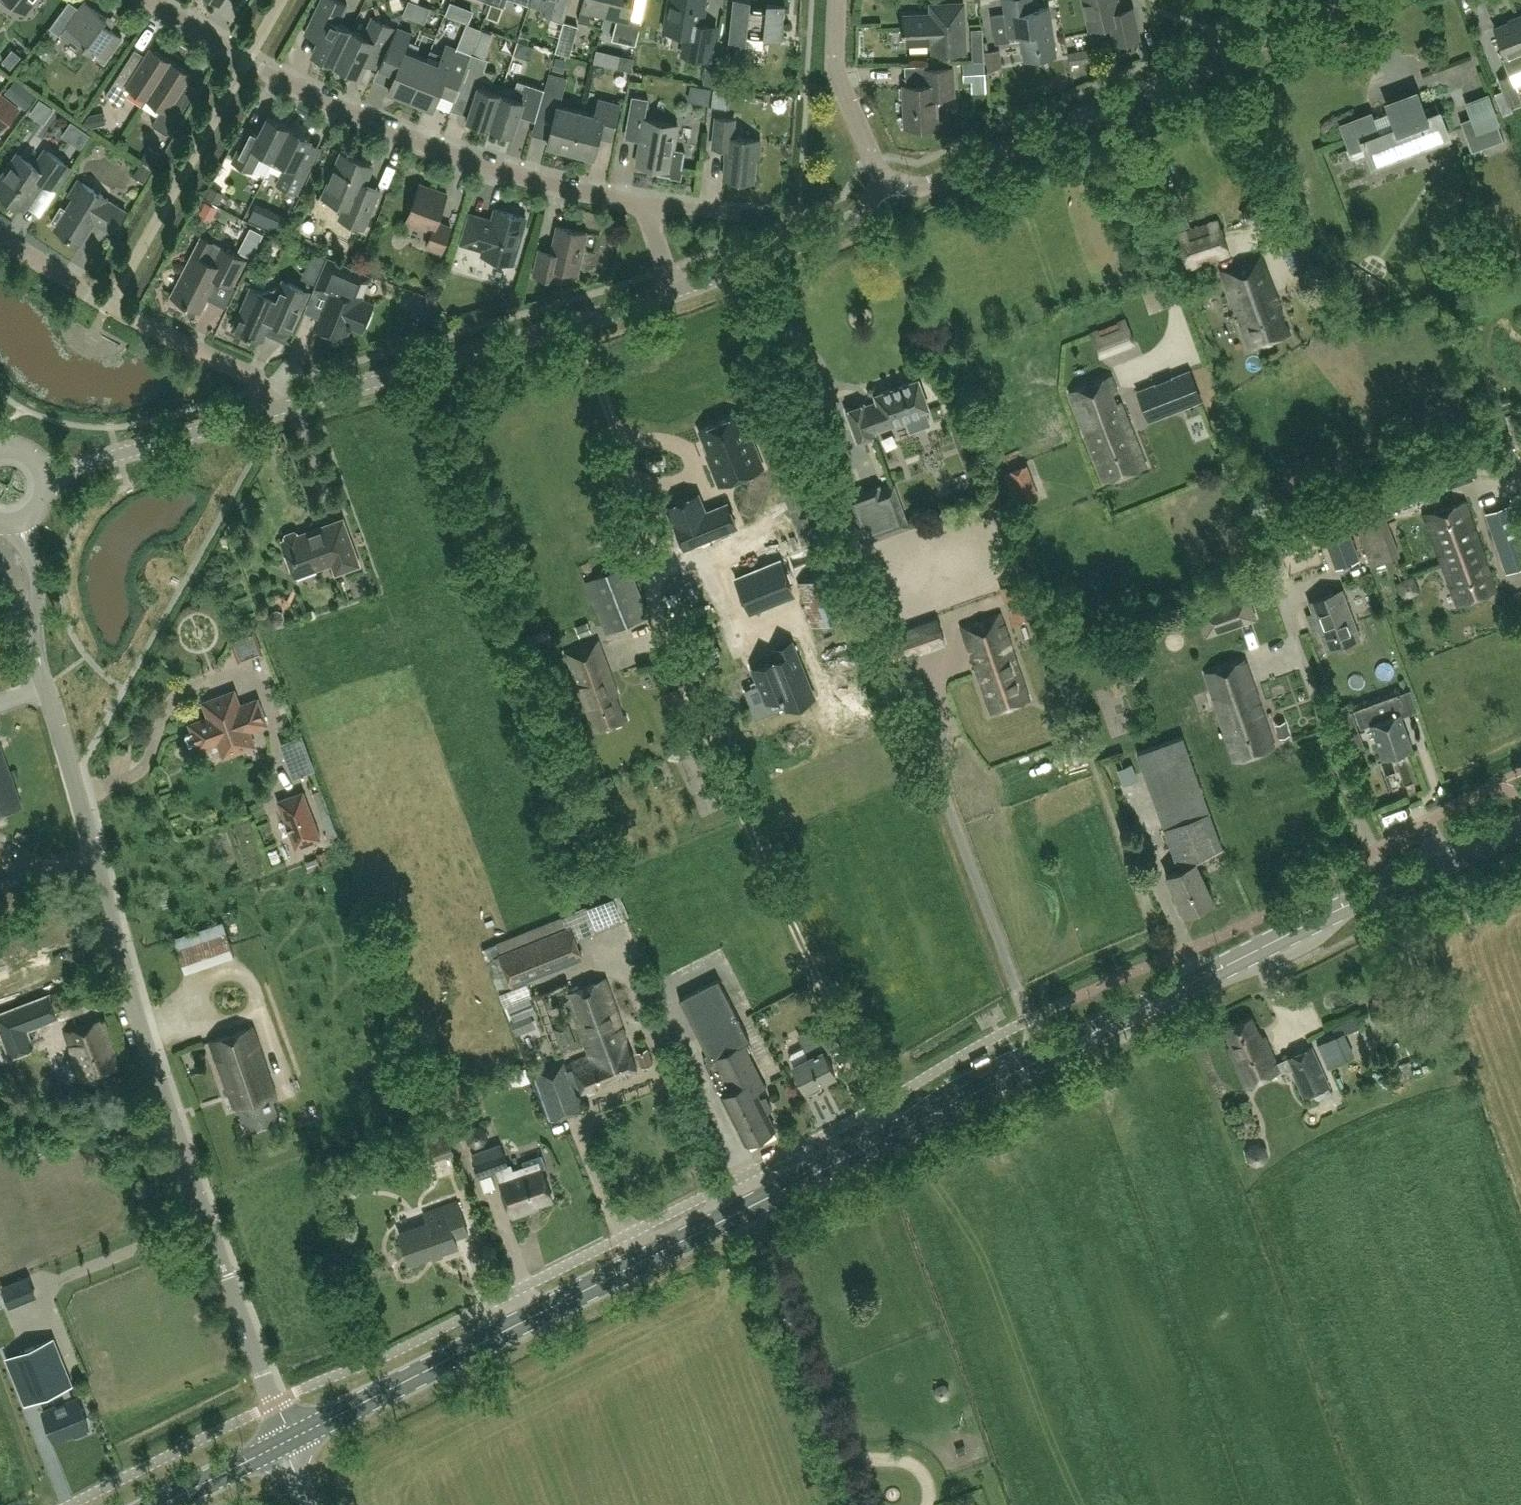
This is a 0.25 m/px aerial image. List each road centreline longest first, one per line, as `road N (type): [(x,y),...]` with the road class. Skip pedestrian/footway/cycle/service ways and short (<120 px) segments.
road 1 (secondary): [(288,1441),(1262,948),(1520,827)]
road 2 (tertiary): [(288,1441),(136,1005),(33,651),(37,578),(18,523)]
road 3 (track): [(577,323),(618,437),(665,640),(894,1134)]
road 4 (residential): [(648,205),(537,181),(407,138),(282,81),(148,0)]
road 5 (tertiary): [(888,184),(924,186),(1354,0)]
road 6 (tertiary): [(273,409),(674,292)]
road 7 (residential): [(273,409),(259,377),(110,304),(0,235)]
road 8 (tertiary): [(674,292),(833,229),(888,184)]
road 9 (tertiary): [(44,475),(273,409)]
road 10 (residential): [(888,184),(834,75),(836,0)]
road 11 (secondary): [(162,1504),(288,1441)]

